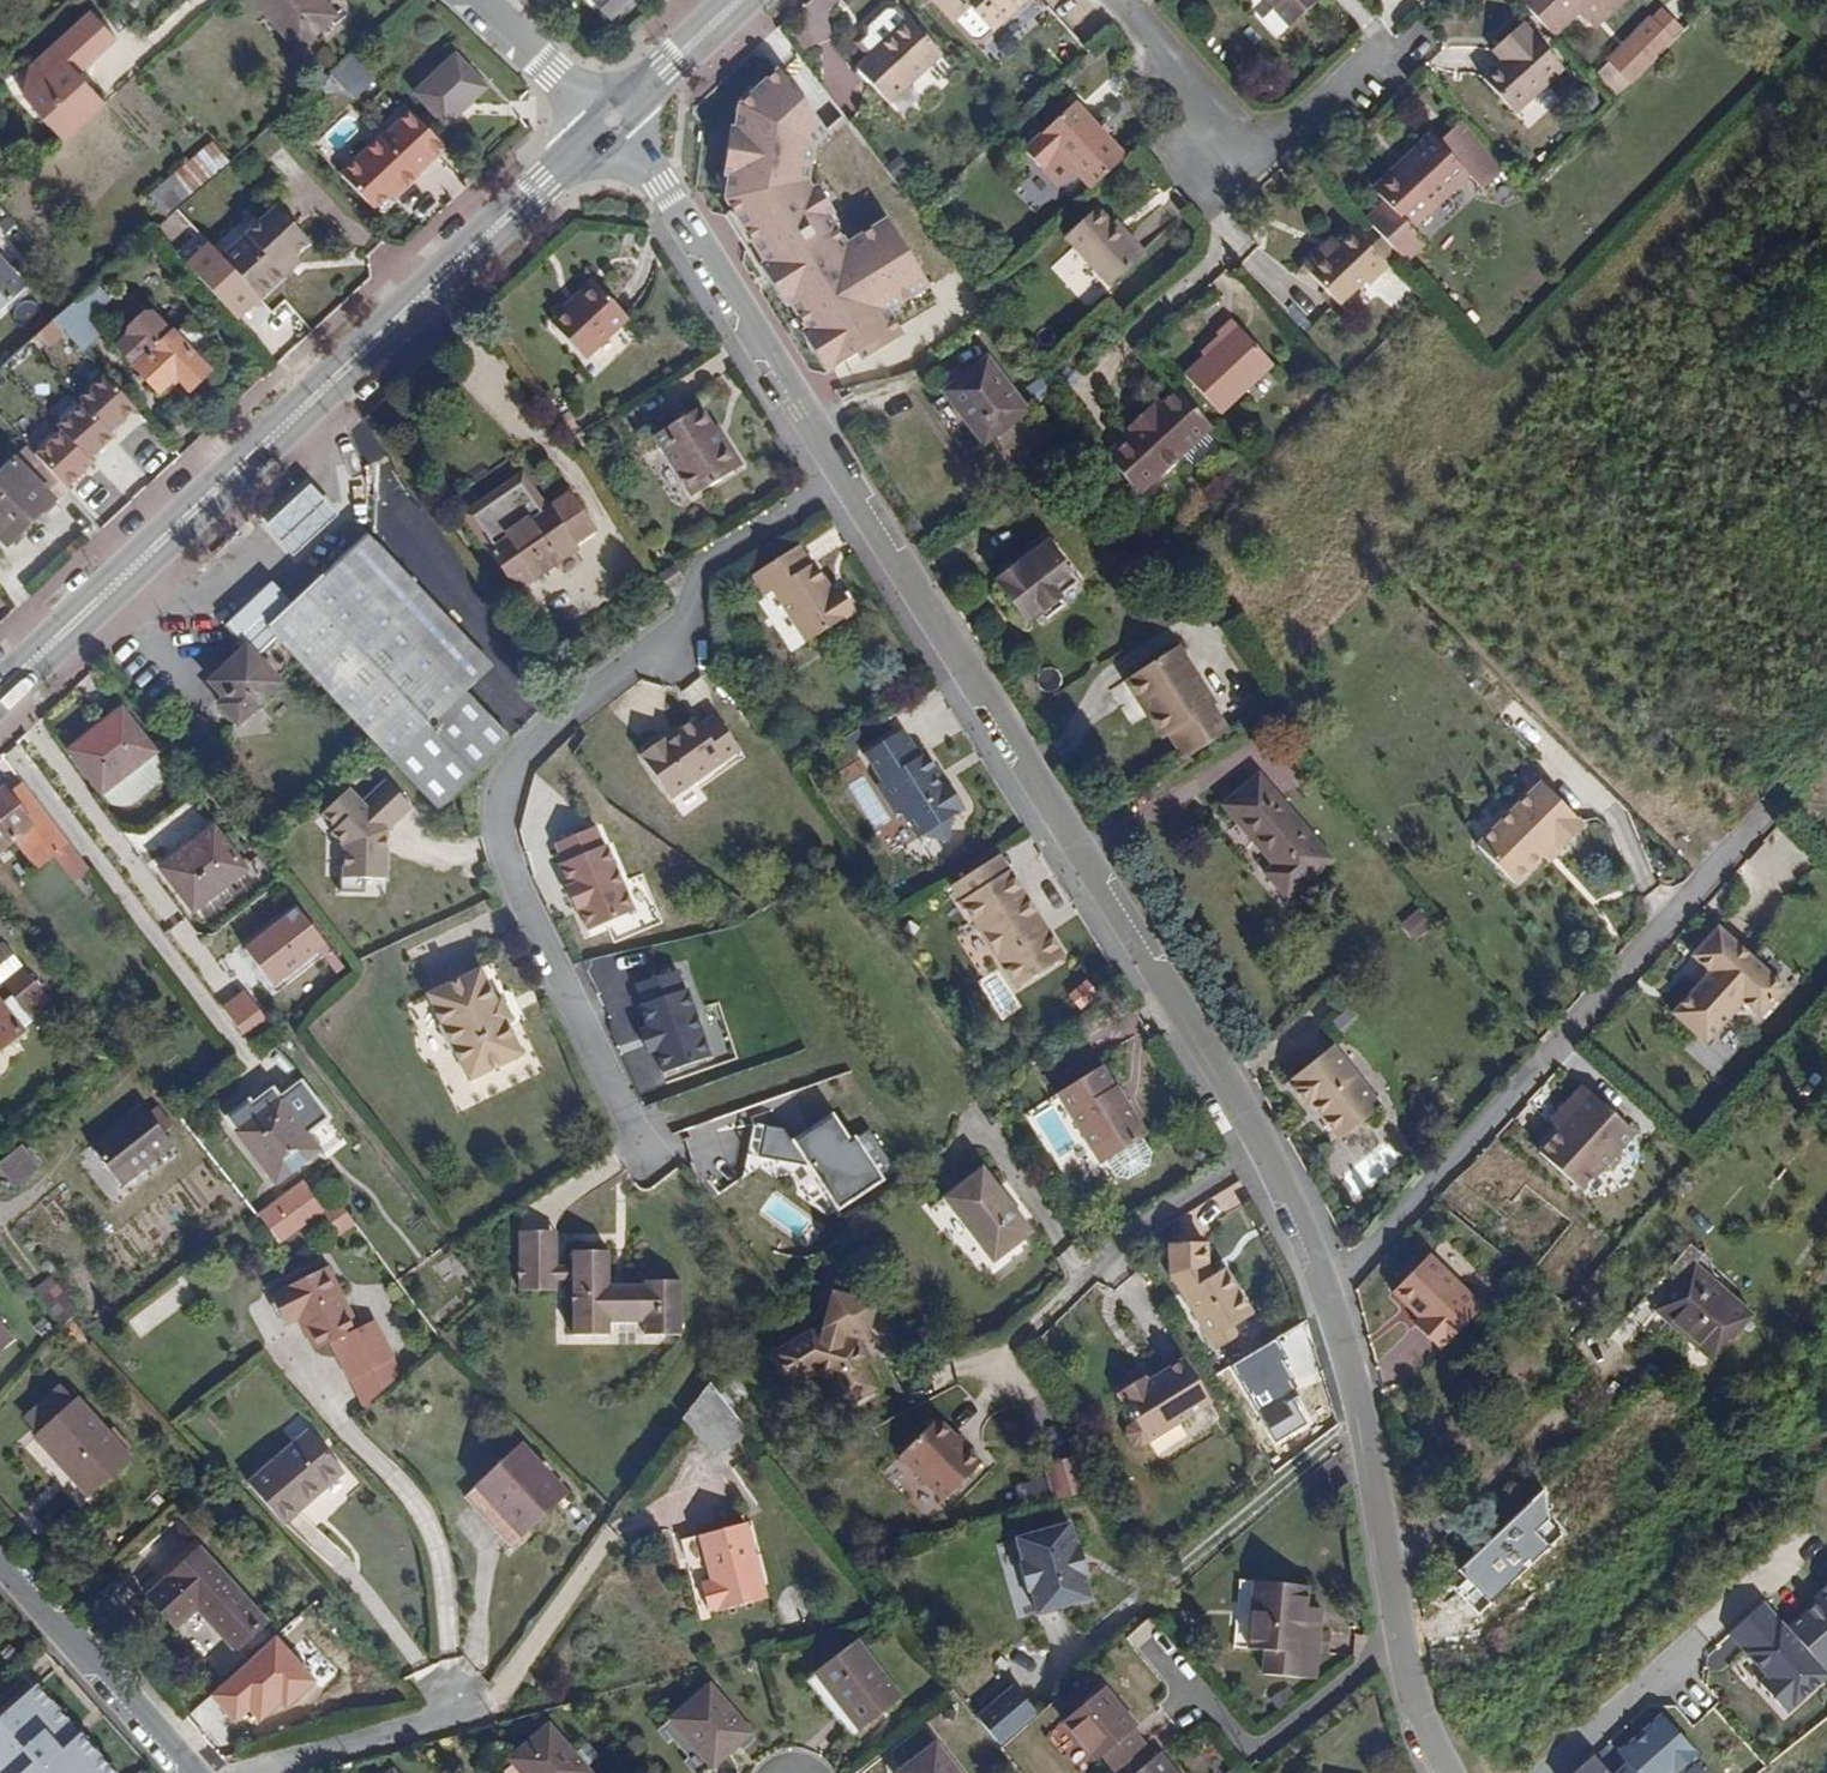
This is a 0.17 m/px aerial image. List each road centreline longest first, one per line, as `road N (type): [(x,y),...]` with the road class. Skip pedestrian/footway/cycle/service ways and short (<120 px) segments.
road 1 (residential): [(610,119),(694,233),(915,600),(1285,1178),(1309,1226),(1370,1426),(1415,1683),(1446,1772)]
road 2 (secondary): [(0,695),(610,119)]
road 3 (residential): [(0,1559),(186,1772)]
road 4 (secondary): [(610,119),(739,0)]
road 5 (residential): [(610,119),(487,0)]

